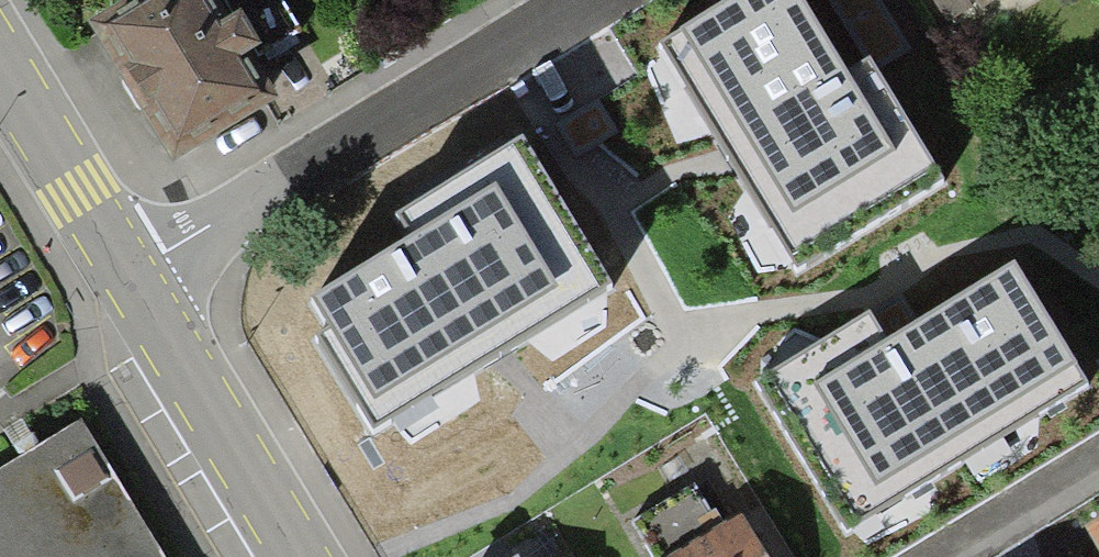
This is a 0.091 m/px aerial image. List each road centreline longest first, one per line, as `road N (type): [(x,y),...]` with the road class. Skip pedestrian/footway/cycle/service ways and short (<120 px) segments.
road 1 (residential): [(587,0),(134,280)]
road 2 (tertiary): [(305,556),(134,280)]
road 3 (tertiary): [(134,280),(0,53)]
road 4 (residential): [(1098,463),(942,556)]

